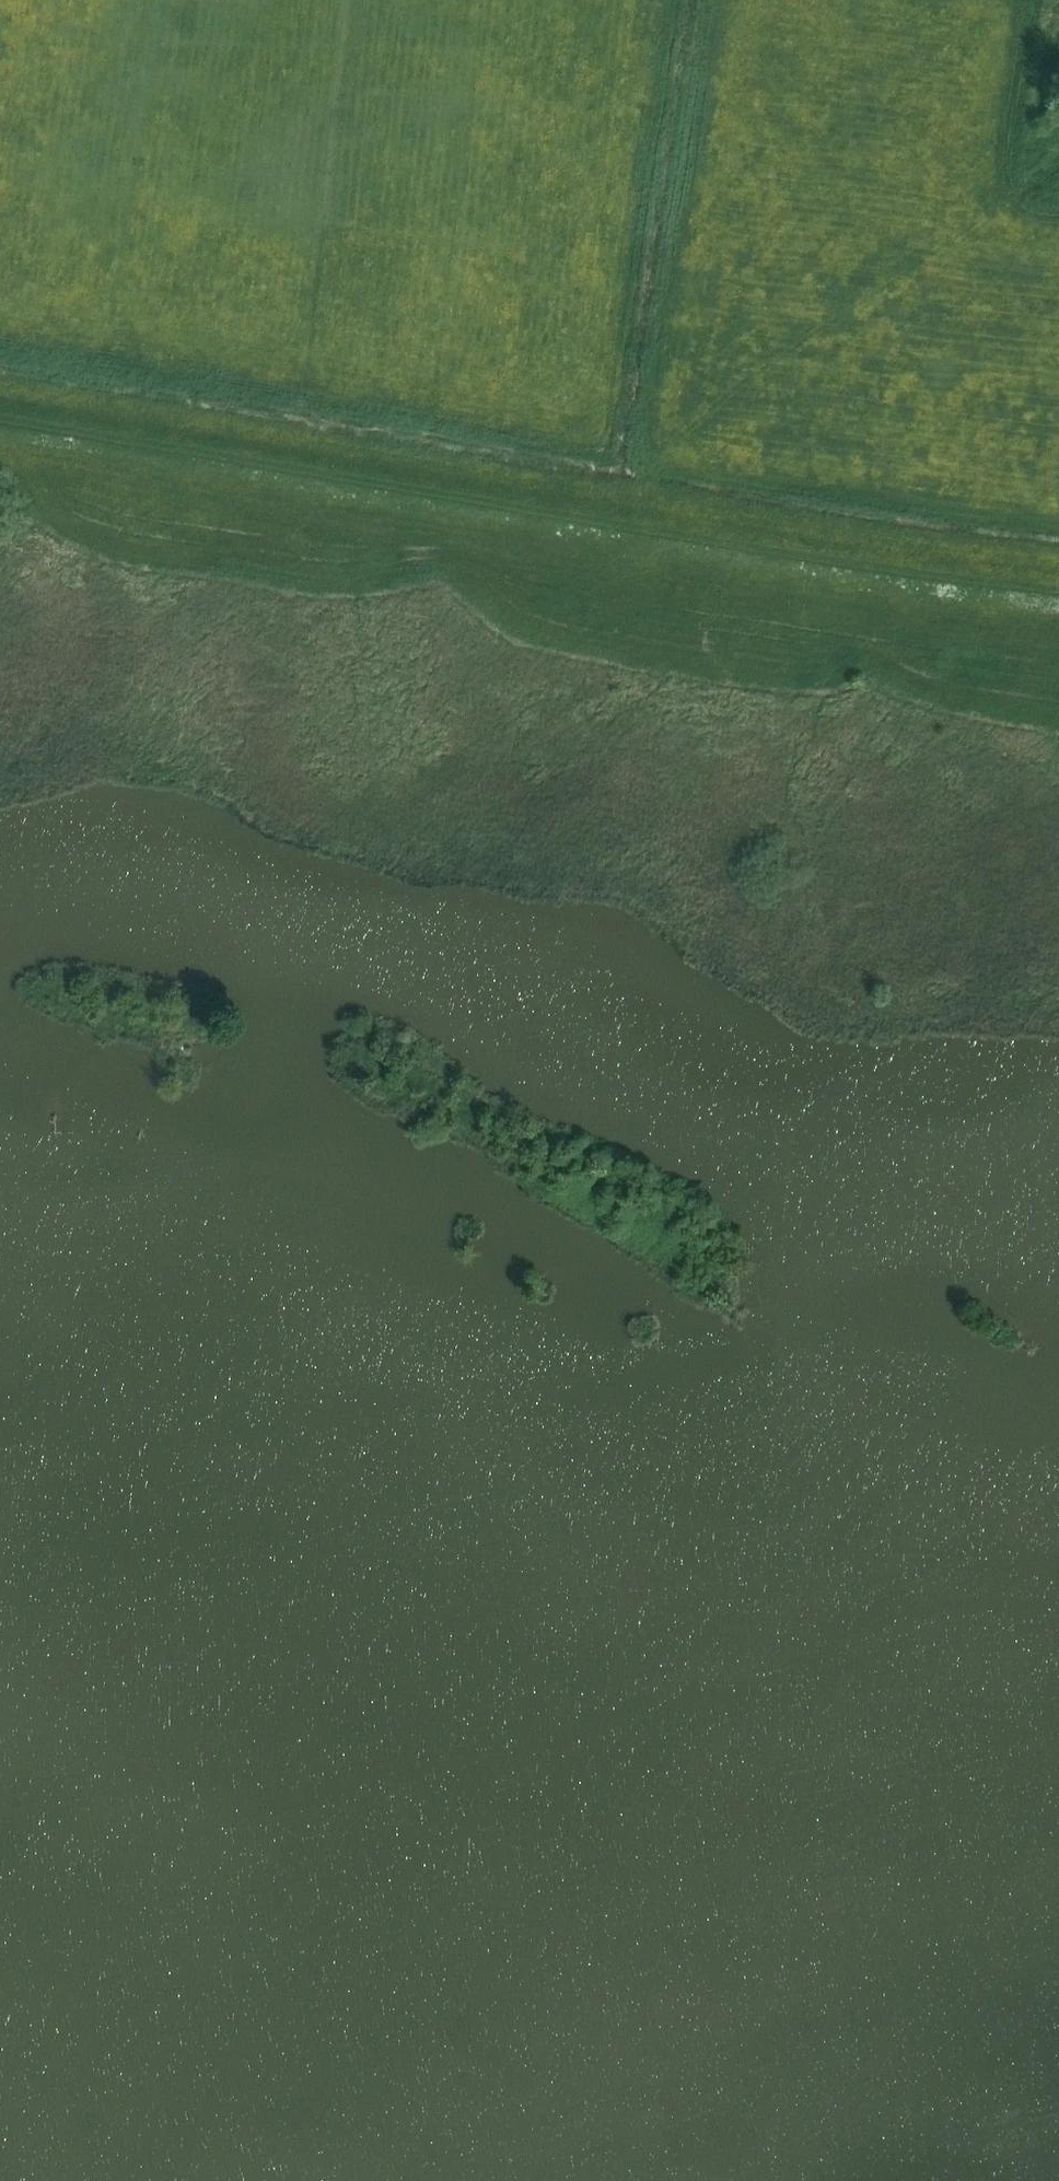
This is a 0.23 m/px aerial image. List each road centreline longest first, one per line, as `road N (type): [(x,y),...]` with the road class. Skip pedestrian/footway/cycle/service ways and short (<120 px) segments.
road 1 (track): [(1058,587),(963,581),(0,417)]
road 2 (track): [(643,484),(668,431),(1058,145)]

